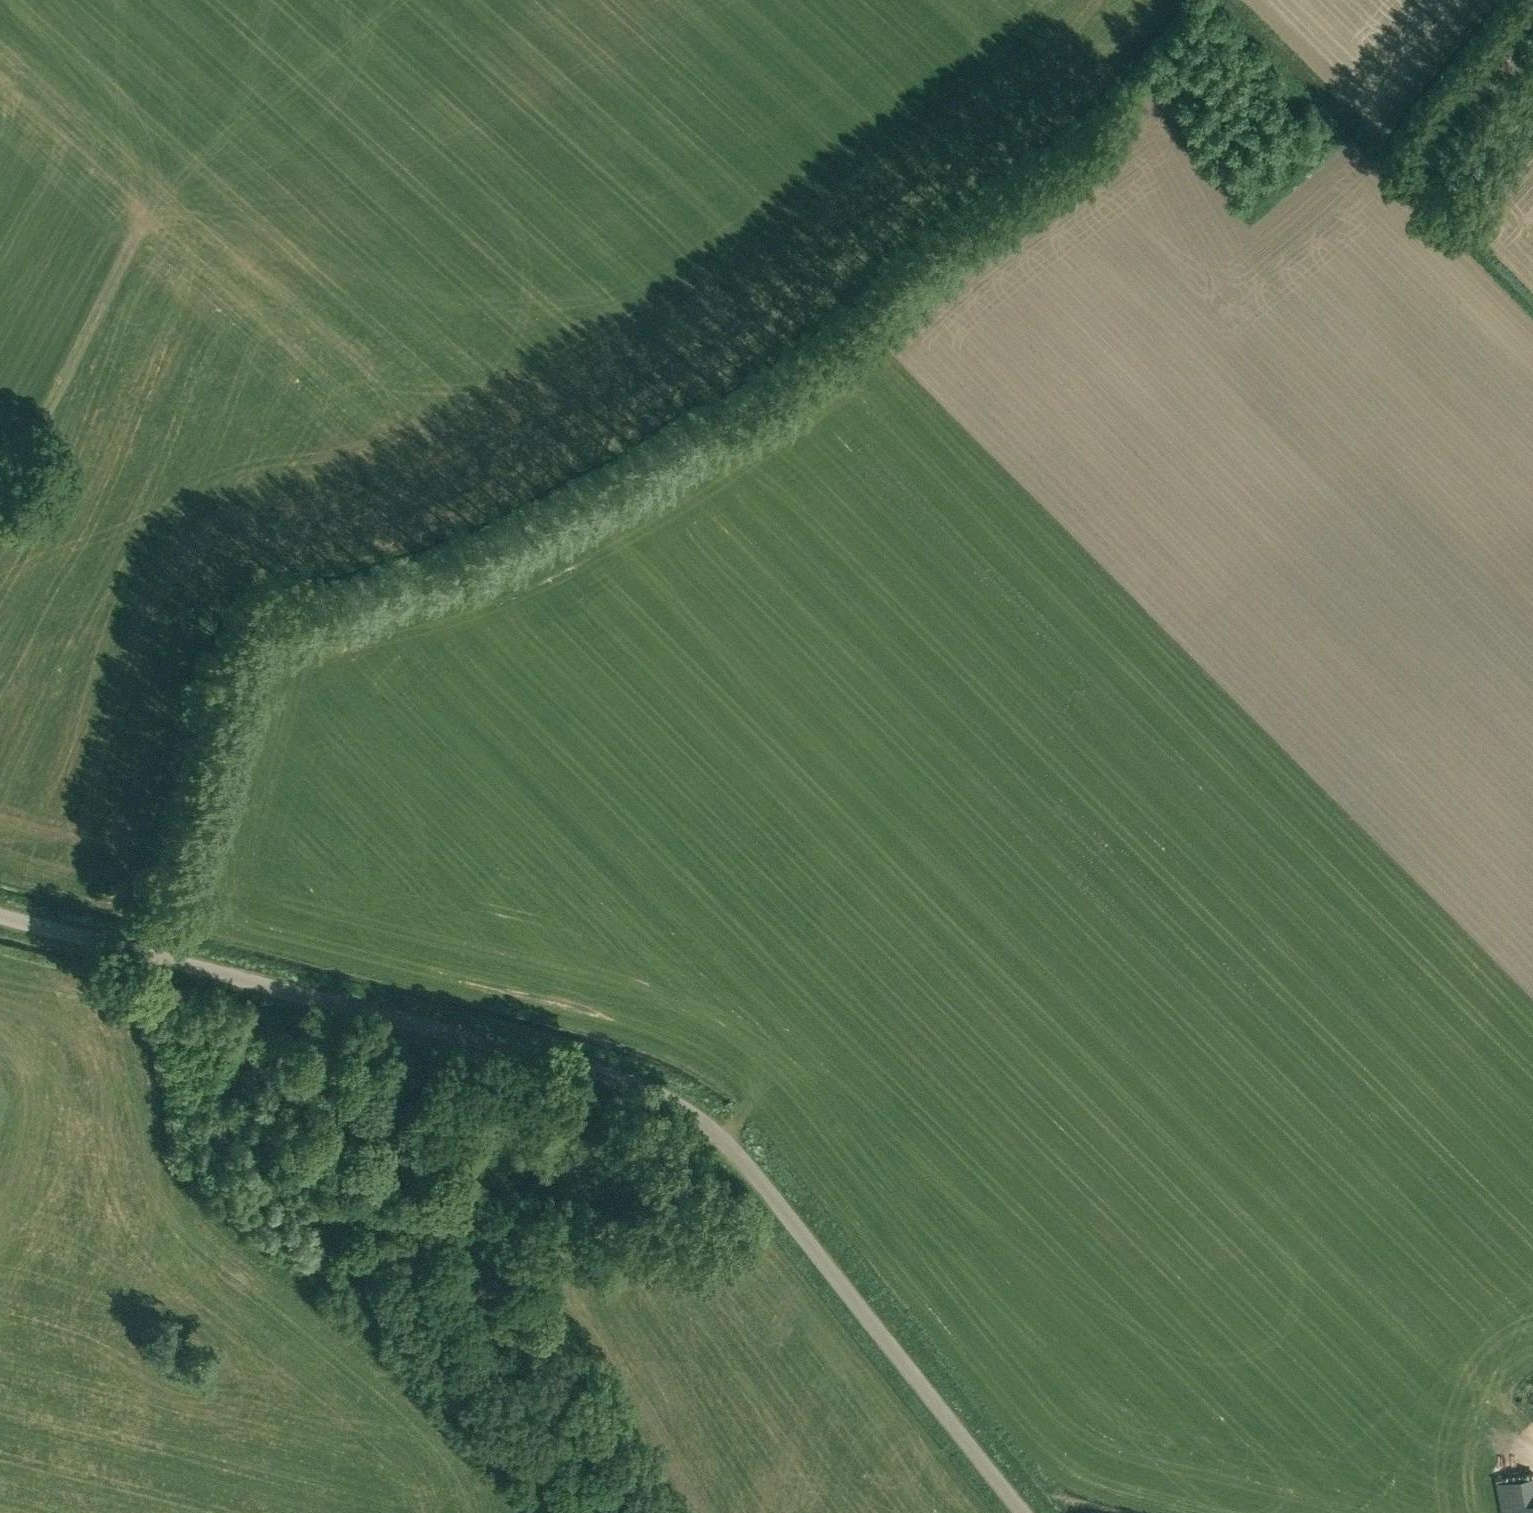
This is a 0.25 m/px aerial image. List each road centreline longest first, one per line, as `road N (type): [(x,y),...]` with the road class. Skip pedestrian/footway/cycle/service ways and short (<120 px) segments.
road 1 (unclassified): [(1020,1512),(765,1189),(712,1132),(668,1101),(616,1076),(0,916)]

